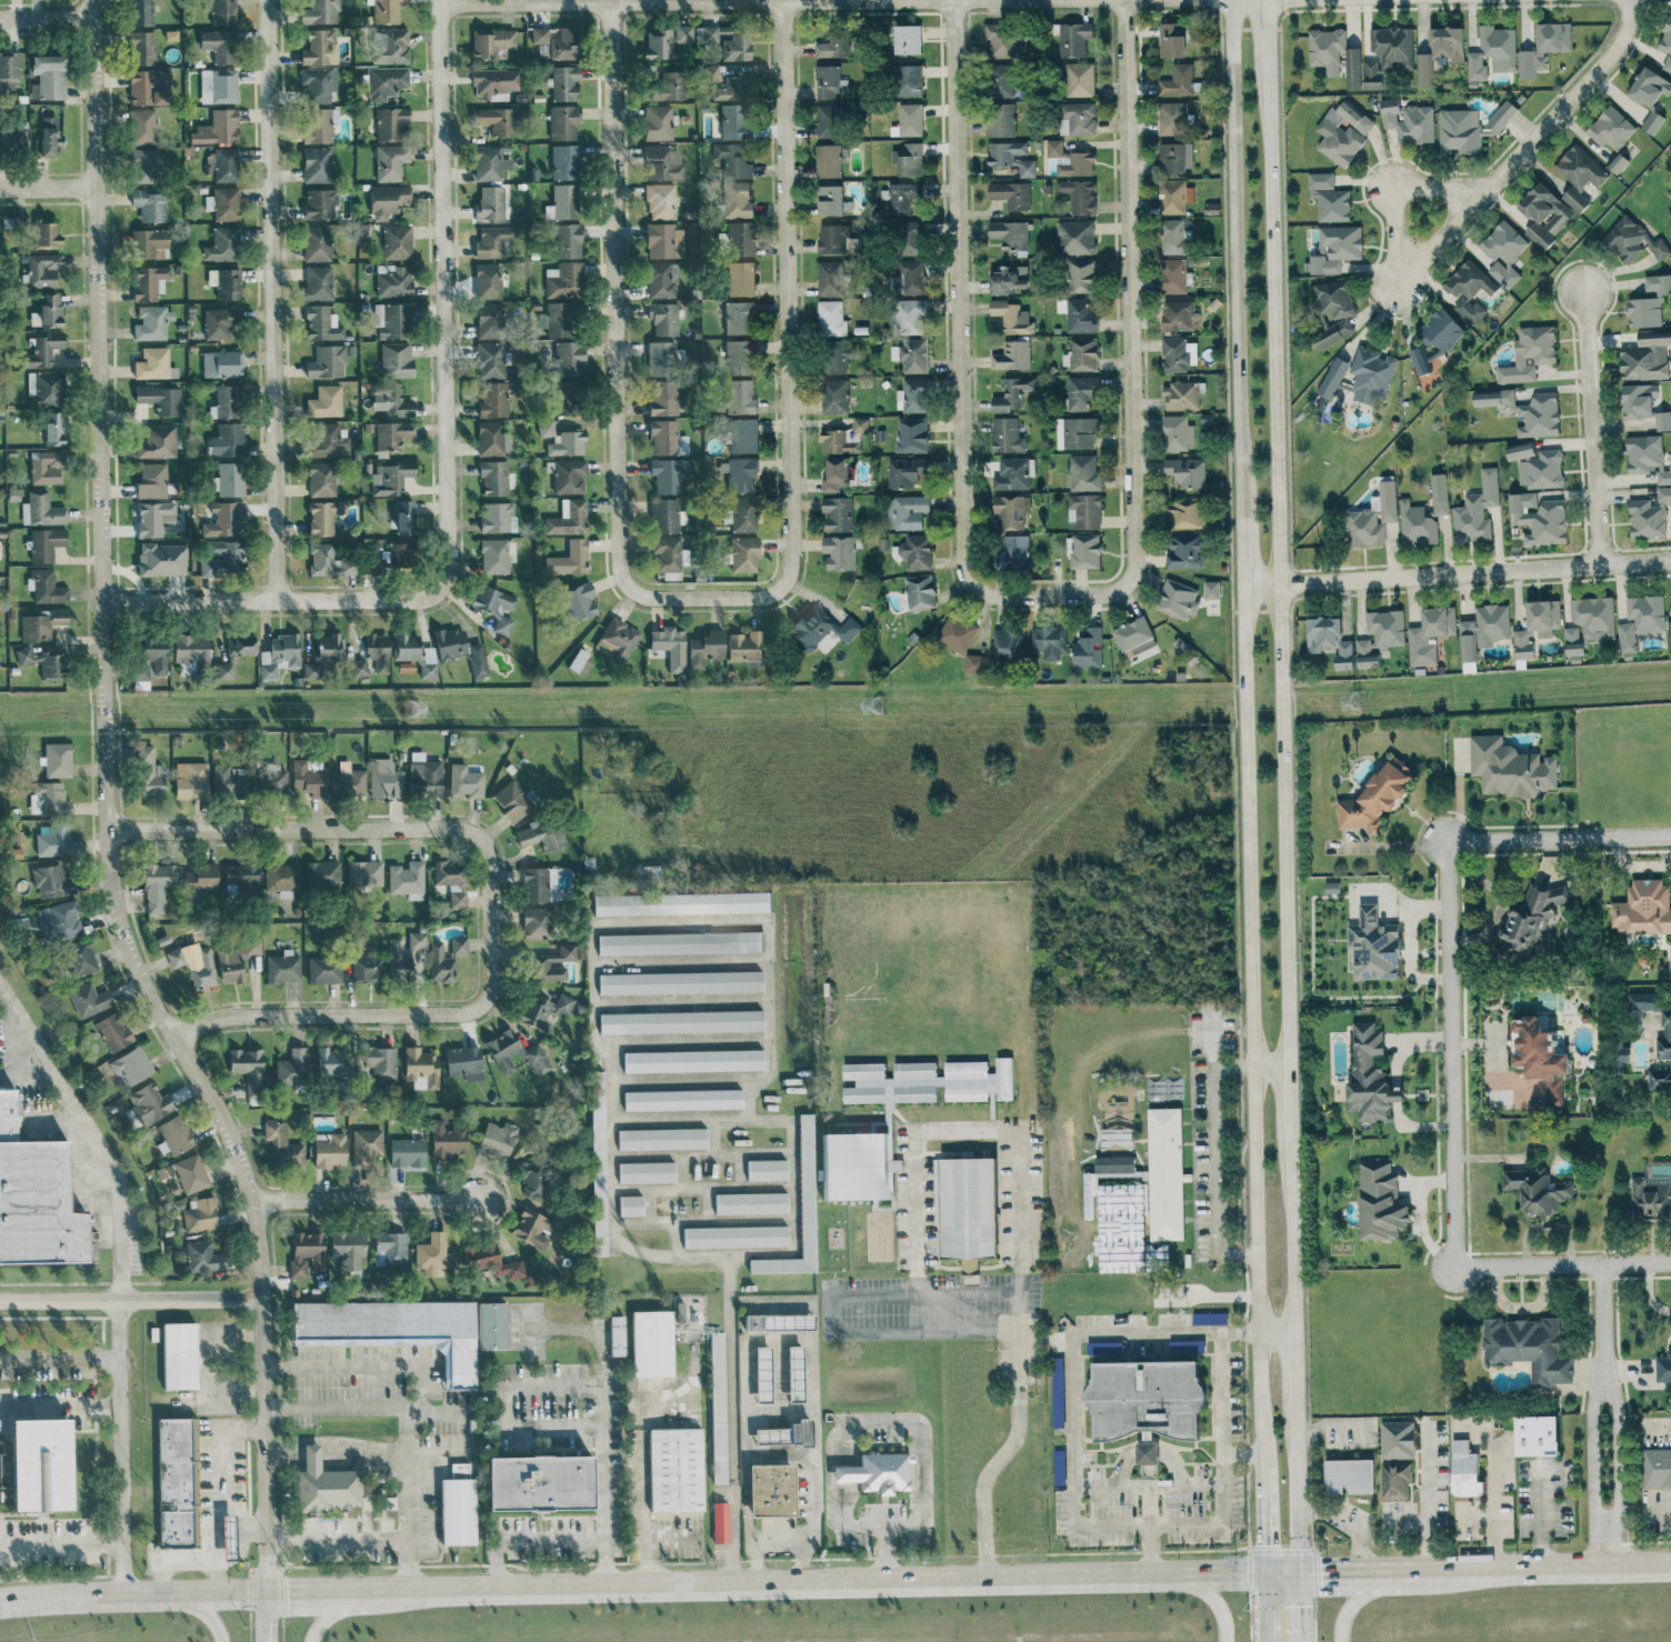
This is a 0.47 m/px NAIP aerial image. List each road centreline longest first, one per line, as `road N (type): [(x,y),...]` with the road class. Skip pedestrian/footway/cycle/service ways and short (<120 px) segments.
road 1 (secondary): [(1232,0),(1263,1589)]
road 2 (primary): [(1670,1564),(392,1589)]
road 3 (secondary): [(1287,1069),(1269,80)]
road 4 (residential): [(107,829),(93,0)]
road 5 (residential): [(269,1591),(263,1299),(251,1201),(224,1122),(133,964),(112,895),(107,829)]
road 6 (residential): [(1603,1264),(1455,1265),(1451,842),(1599,840)]
road 7 (residential): [(1042,597),(1112,594),(1132,577),(1123,0)]
road 8 (residential): [(702,597),(767,595),(789,580),(791,565),(780,0)]
road 9 (residential): [(611,1),(619,564),(623,580),(647,597),(702,597)]
road 10 (residential): [(952,0),(961,574),(981,593),(1042,597)]
road 11 (residential): [(269,0),(277,600)]
road 12 (residential): [(438,593),(448,574),(439,0)]
road 13 (residential): [(107,829),(466,829),(486,845),(491,919)]
road 14 (residential): [(491,919),(491,994),(477,1010),(244,1014),(174,1039)]
road 15 (residential): [(1601,563),(1241,585)]
road 16 (residential): [(102,602),(438,593)]
road 17 (residential): [(123,1594),(121,1300)]
road 18 (residential): [(1601,563),(1587,288)]
road 19 (primary): [(269,1591),(0,1602)]
road 20 (residential): [(0,1301),(263,1299)]
road 21 (residential): [(1631,0),(1615,50),(1468,198)]
road 22 (residential): [(439,2),(696,0)]
road 23 (residential): [(251,1201),(487,1198)]
road 24 (residential): [(1468,198),(1397,189),(1394,233),(1404,253),(1424,254),(1468,198)]
road 25 (secondary): [(1292,1331),(1288,1132)]
road 26 (secondary): [(1298,1573),(1294,1400)]
road 27 (residential): [(1604,1382),(1595,1405),(1597,1498),(1607,1520)]
road 28 (residential): [(1607,1520),(1615,1496),(1613,1405),(1604,1382)]
road 29 (primary): [(1429,1569),(1357,1596),(1340,1641)]

